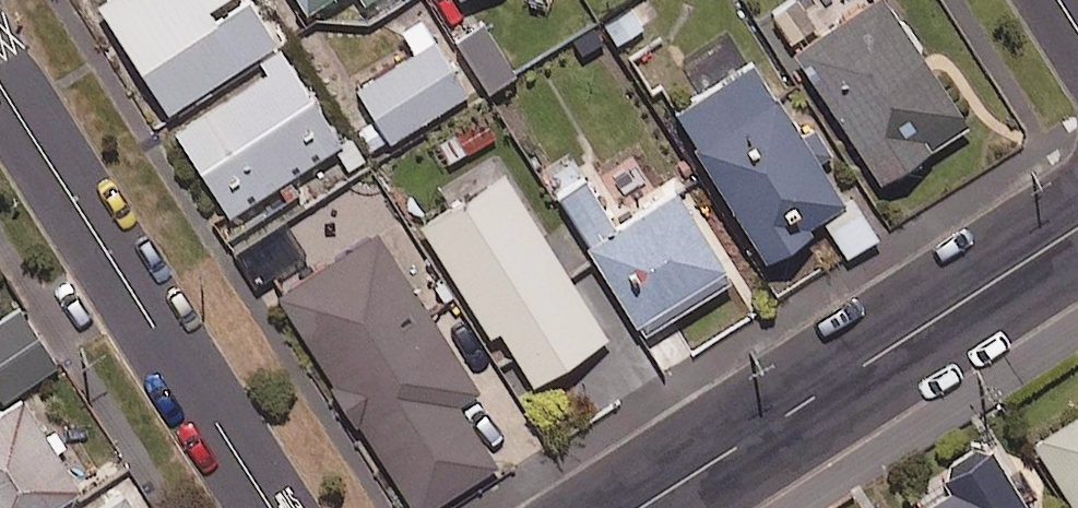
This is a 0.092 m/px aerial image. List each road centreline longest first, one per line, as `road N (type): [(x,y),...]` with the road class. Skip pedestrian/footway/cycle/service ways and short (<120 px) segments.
road 1 (tertiary): [(639,507),(1077,227)]
road 2 (residential): [(272,507),(0,83)]

